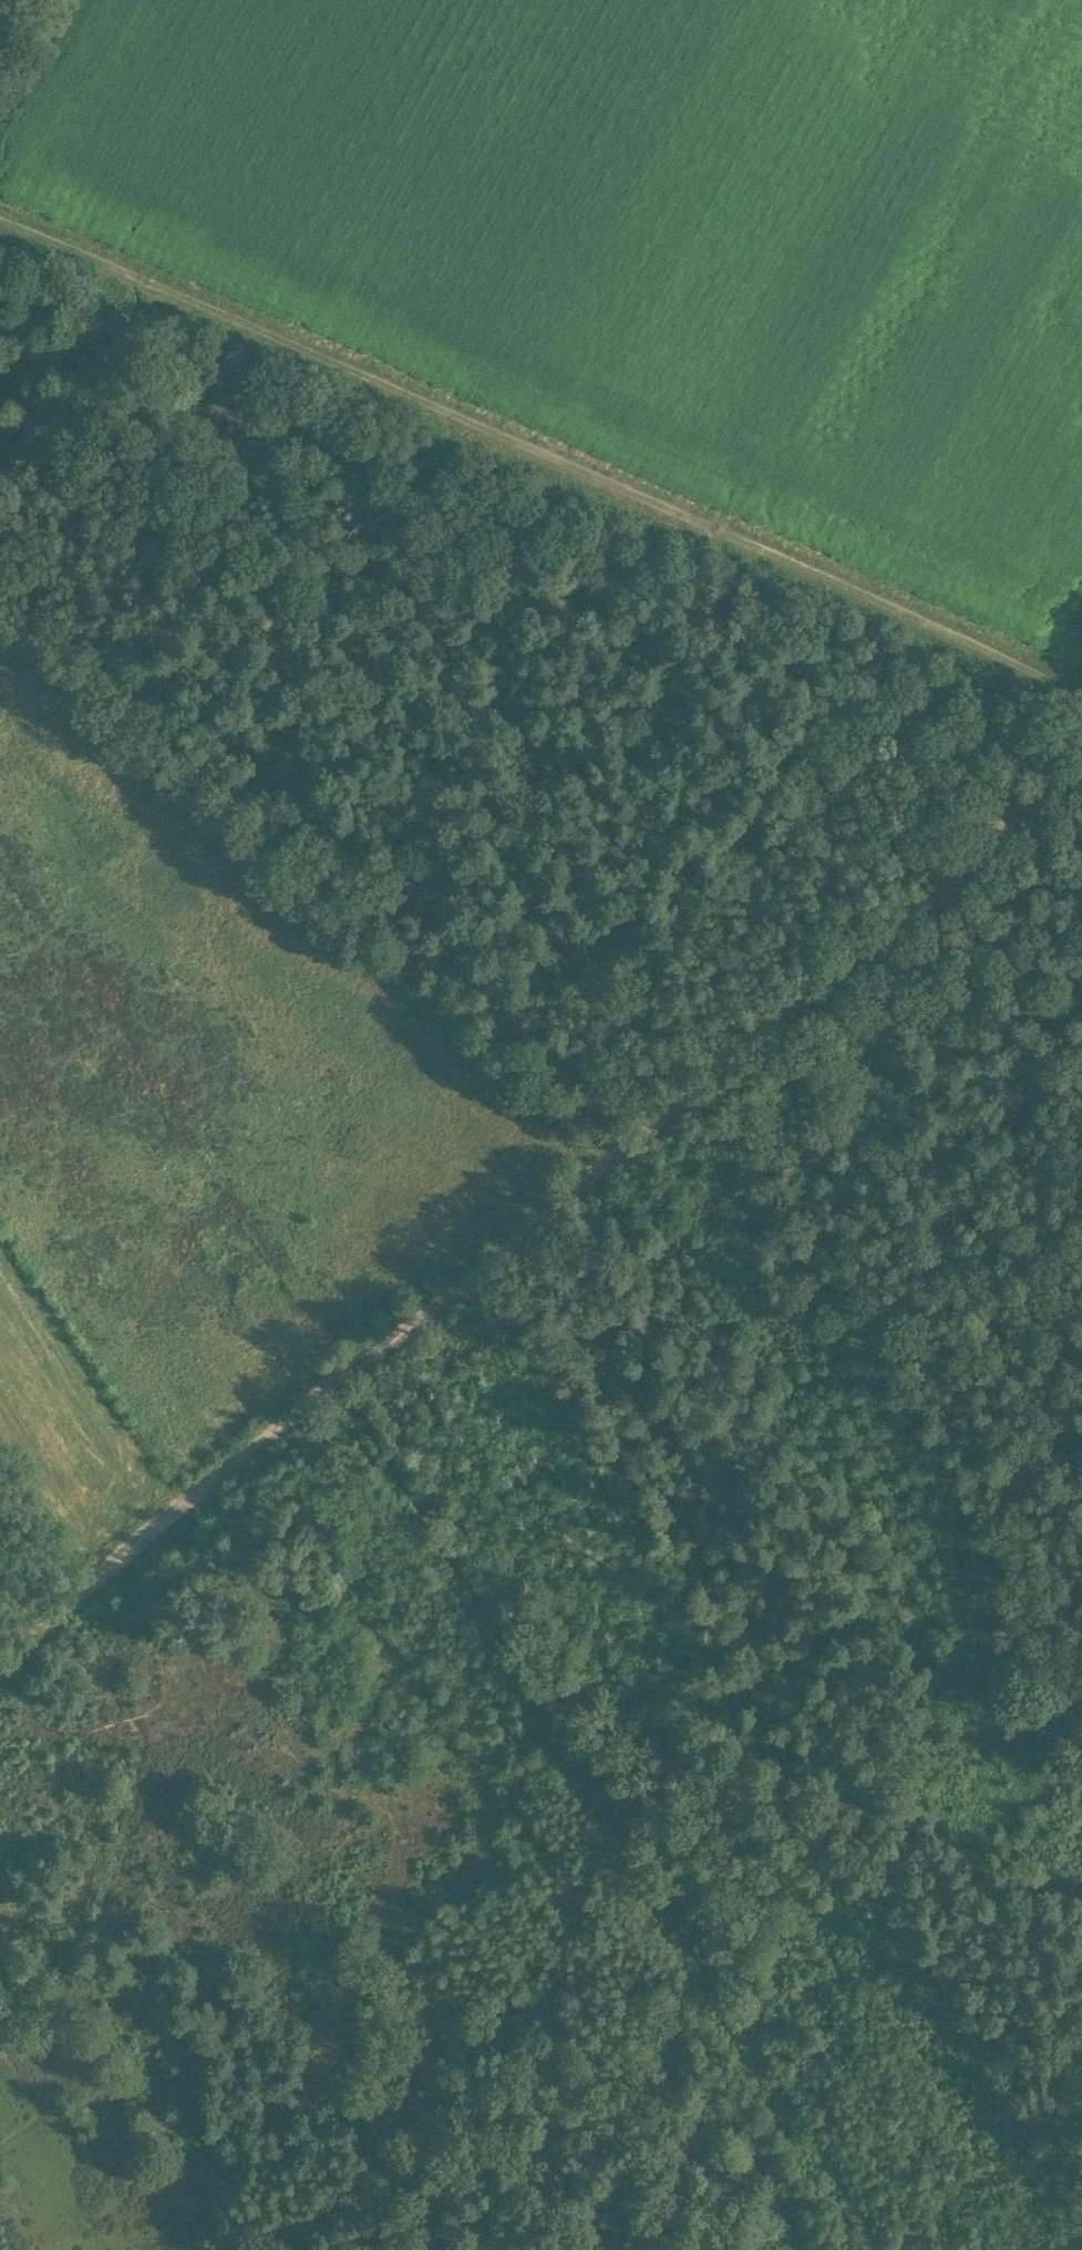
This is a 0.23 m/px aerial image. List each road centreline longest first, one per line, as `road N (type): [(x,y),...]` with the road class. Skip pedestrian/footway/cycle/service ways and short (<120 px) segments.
road 1 (track): [(0,1667),(946,872)]
road 2 (track): [(1081,689),(138,282)]
road 3 (track): [(337,1390),(497,1622),(890,2249)]
road 4 (track): [(946,872),(1081,1044)]
road 5 (track): [(946,872),(1081,763)]
road 6 (track): [(138,282),(0,225)]

